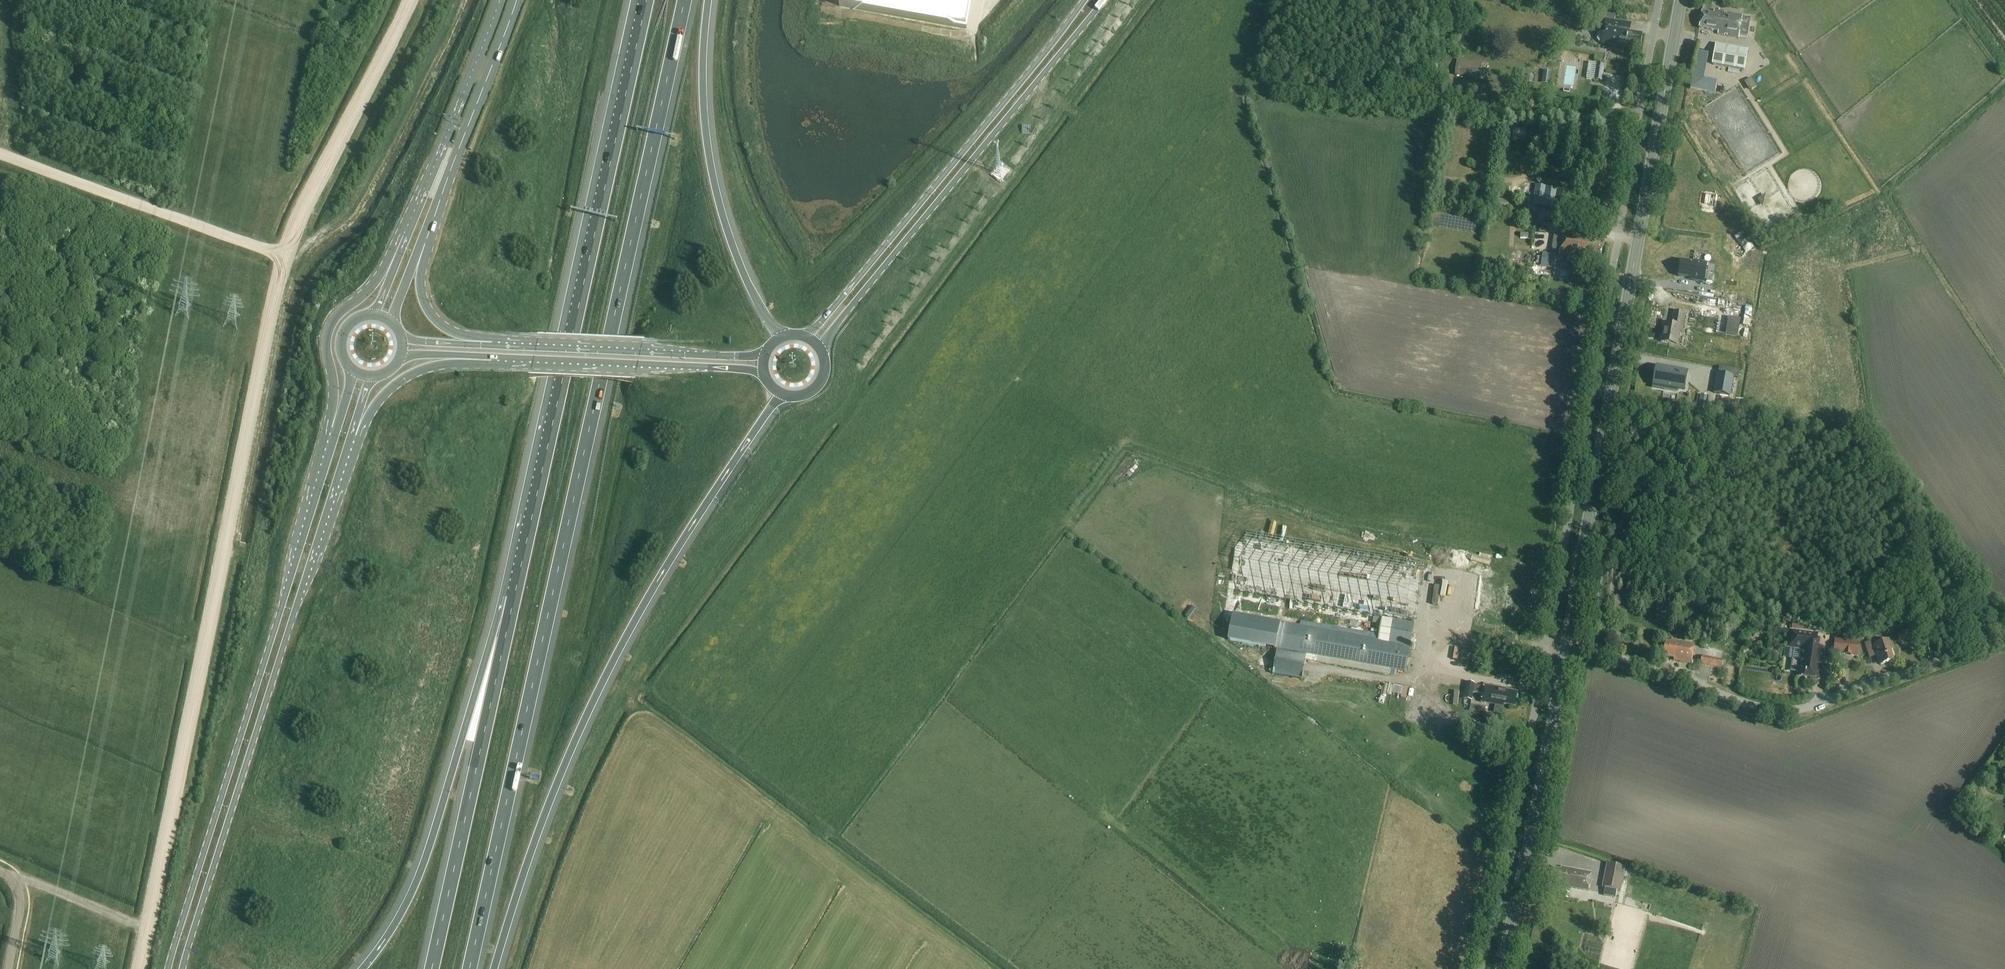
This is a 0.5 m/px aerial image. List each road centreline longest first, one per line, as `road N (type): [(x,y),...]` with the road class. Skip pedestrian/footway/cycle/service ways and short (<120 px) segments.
road 1 (track): [(409,0),(284,260),(139,968)]
road 2 (motorway): [(470,968),(685,0)]
road 3 (secondary): [(1569,640),(1681,0)]
road 4 (motorway): [(494,968),(542,820),(596,694),(691,529),(785,396)]
road 5 (unclassified): [(1659,0),(1549,636)]
road 6 (motorway): [(646,0),(515,597)]
road 7 (secondary): [(329,452),(168,968)]
road 8 (secondary): [(183,968),(345,456)]
road 9 (unclassified): [(1569,640),(1780,710),(1820,705),(2004,635)]
road 10 (secondary): [(821,352),(1105,0)]
road 11 (secondary): [(1084,0),(818,329),(802,337)]
road 12 (motorway): [(515,597),(481,677),(412,893),(363,968)]
road 13 (motorway): [(515,597),(432,968)]
road 14 (motorway): [(785,337),(749,292),(720,214),(705,123),(709,0)]
road 15 (unclassified): [(1549,636),(1480,968)]
road 16 (secondary): [(1502,968),(1569,640)]
road 17 (secondary): [(473,356),(765,376)]
road 18 (secondary): [(768,351),(745,357),(504,347)]
road 19 (tertiary): [(498,0),(403,243)]
road 20 (tertiary): [(431,222),(517,0)]
road 21 (secondary): [(403,243),(326,335),(329,452)]
road 22 (secondary): [(504,347),(451,331),(430,312),(421,284),(431,222)]
road 23 (secondary): [(345,456),(398,383),(473,356)]
road 24 (track): [(0,870),(146,928)]

